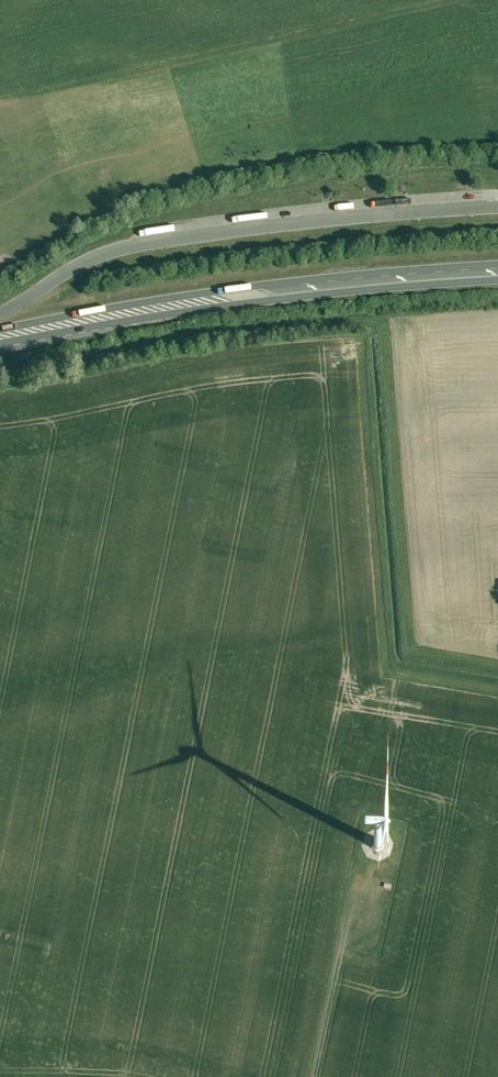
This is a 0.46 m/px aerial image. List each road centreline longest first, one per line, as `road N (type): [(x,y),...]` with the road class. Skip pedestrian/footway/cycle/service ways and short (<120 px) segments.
road 1 (trunk): [(497,271),(281,289),(0,336)]
road 2 (track): [(367,870),(318,1076)]

